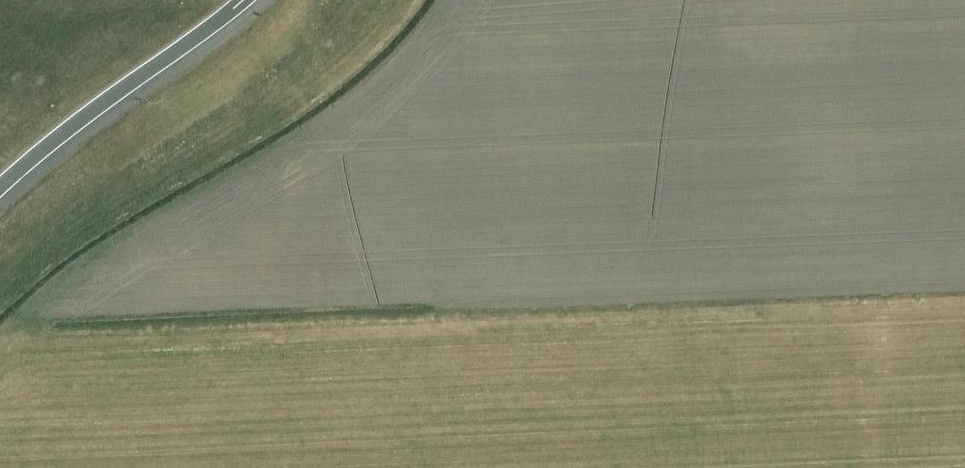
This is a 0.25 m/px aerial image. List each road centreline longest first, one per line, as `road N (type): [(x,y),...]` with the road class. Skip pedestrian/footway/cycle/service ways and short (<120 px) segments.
road 1 (motorway): [(0,190),(243,0)]

